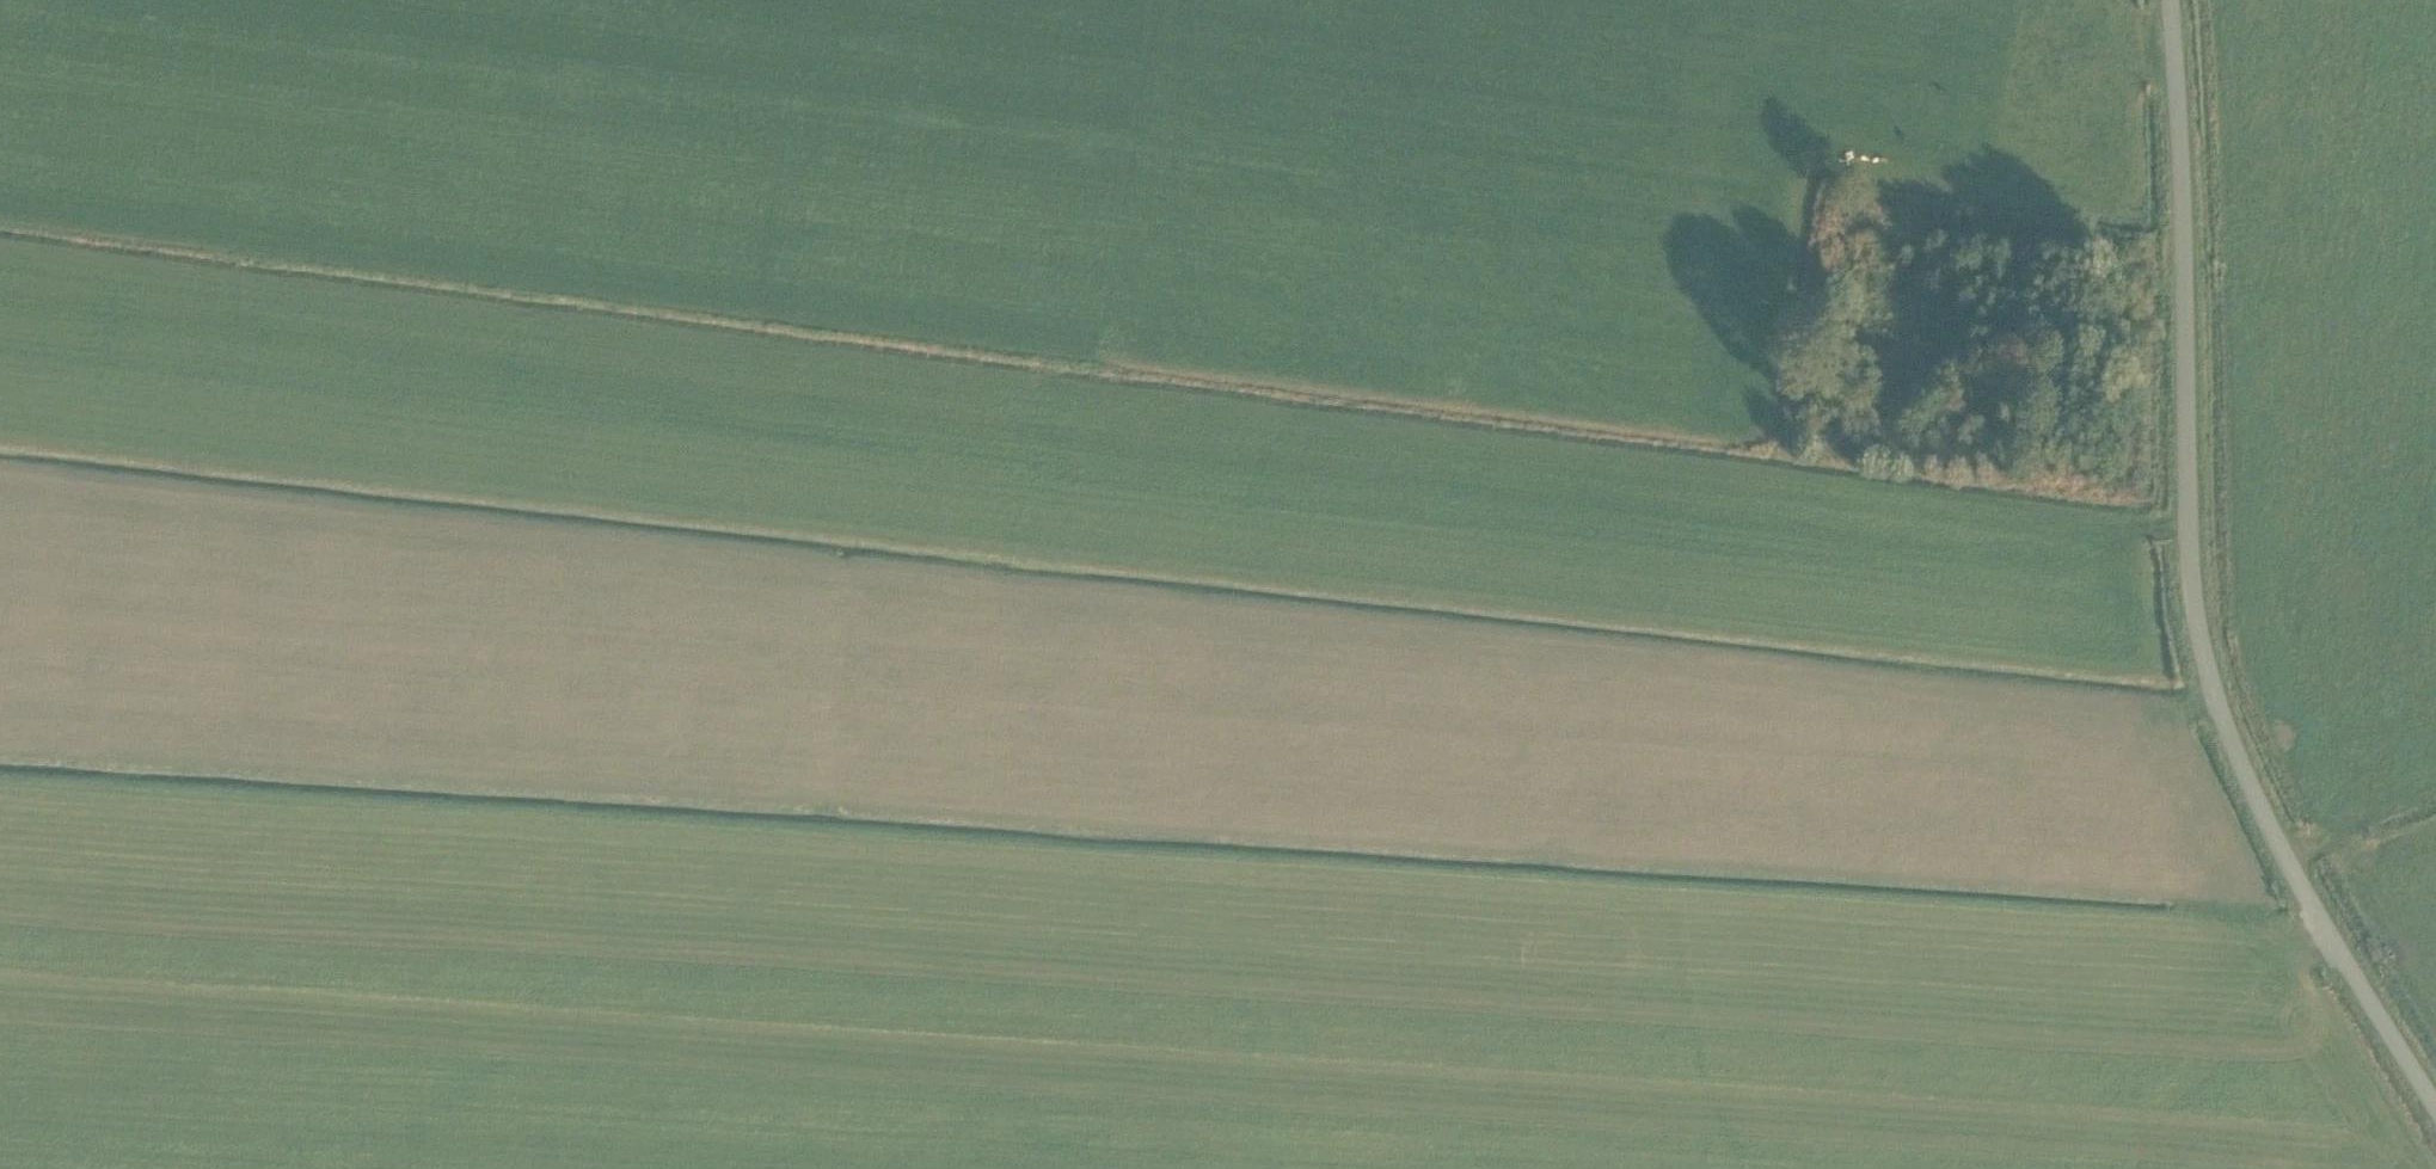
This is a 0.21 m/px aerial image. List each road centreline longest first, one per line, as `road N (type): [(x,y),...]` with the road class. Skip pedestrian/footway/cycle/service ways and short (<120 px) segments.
road 1 (tertiary): [(2435,1104),(2259,813),(2212,703),(2193,601),(2168,0)]

